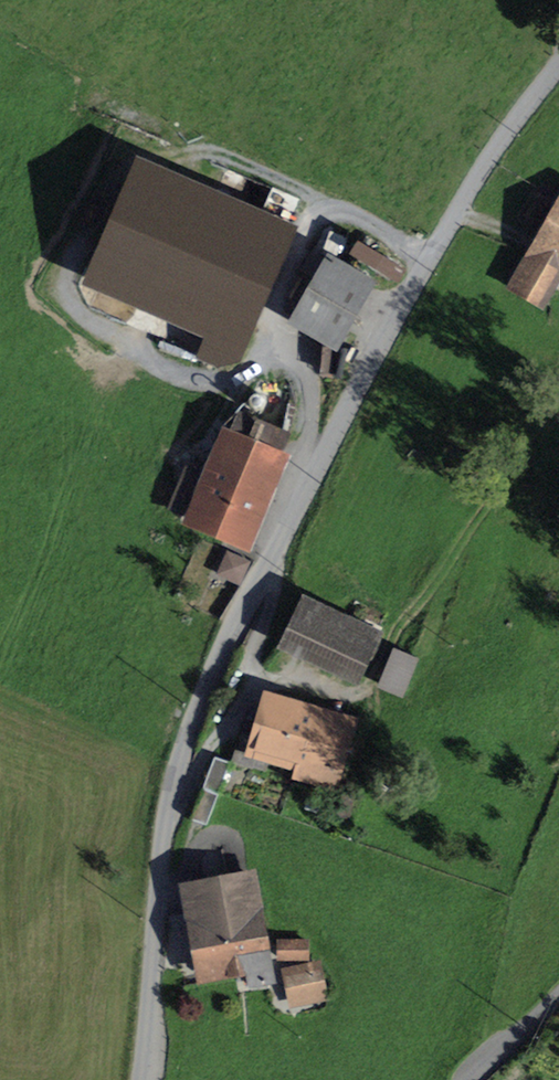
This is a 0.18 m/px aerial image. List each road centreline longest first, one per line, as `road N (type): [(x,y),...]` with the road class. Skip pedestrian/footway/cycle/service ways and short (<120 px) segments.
road 1 (residential): [(141,1079),(161,829),(209,666),(449,213),(558,59)]
road 2 (unclassified): [(470,1079),(558,994)]

